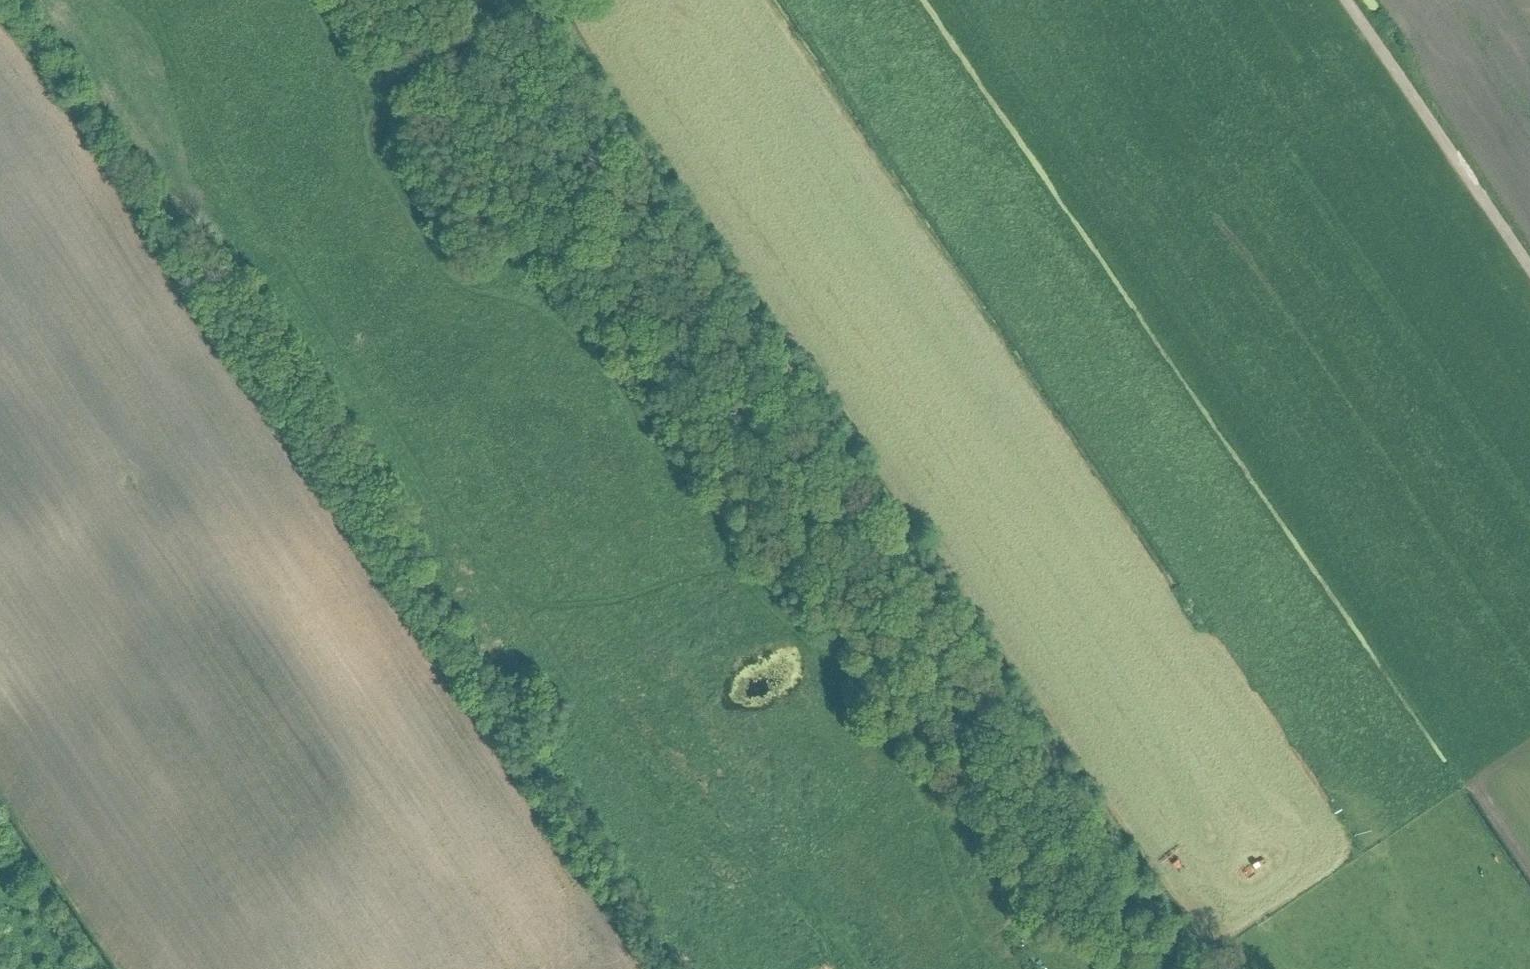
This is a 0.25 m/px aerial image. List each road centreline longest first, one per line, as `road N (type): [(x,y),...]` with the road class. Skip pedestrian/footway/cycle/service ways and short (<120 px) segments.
road 1 (track): [(155,0),(247,207),(505,593),(578,694),(723,830),(821,935),(840,968)]

